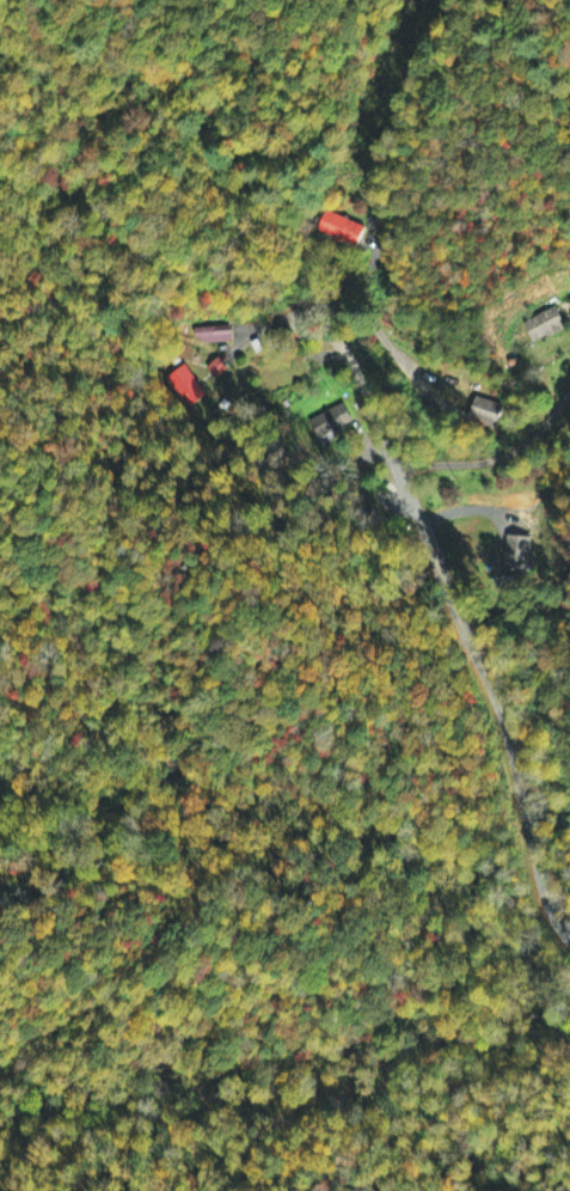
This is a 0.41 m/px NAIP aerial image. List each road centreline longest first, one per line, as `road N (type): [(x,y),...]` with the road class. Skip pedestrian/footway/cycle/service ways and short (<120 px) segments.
road 1 (residential): [(569,937),(556,917),(486,682),(345,347),(296,320)]
road 2 (residential): [(396,470),(510,453),(569,383)]

